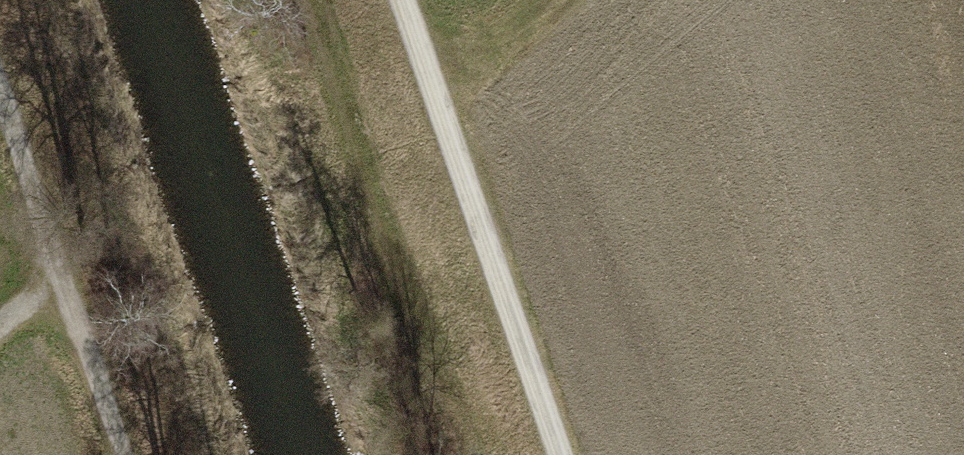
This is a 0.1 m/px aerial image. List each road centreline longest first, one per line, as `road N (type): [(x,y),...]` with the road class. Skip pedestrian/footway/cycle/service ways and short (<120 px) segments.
road 1 (track): [(398,0),(553,454)]
road 2 (track): [(0,91),(69,291)]
road 3 (track): [(69,291),(124,454)]
road 4 (track): [(431,96),(540,0)]

